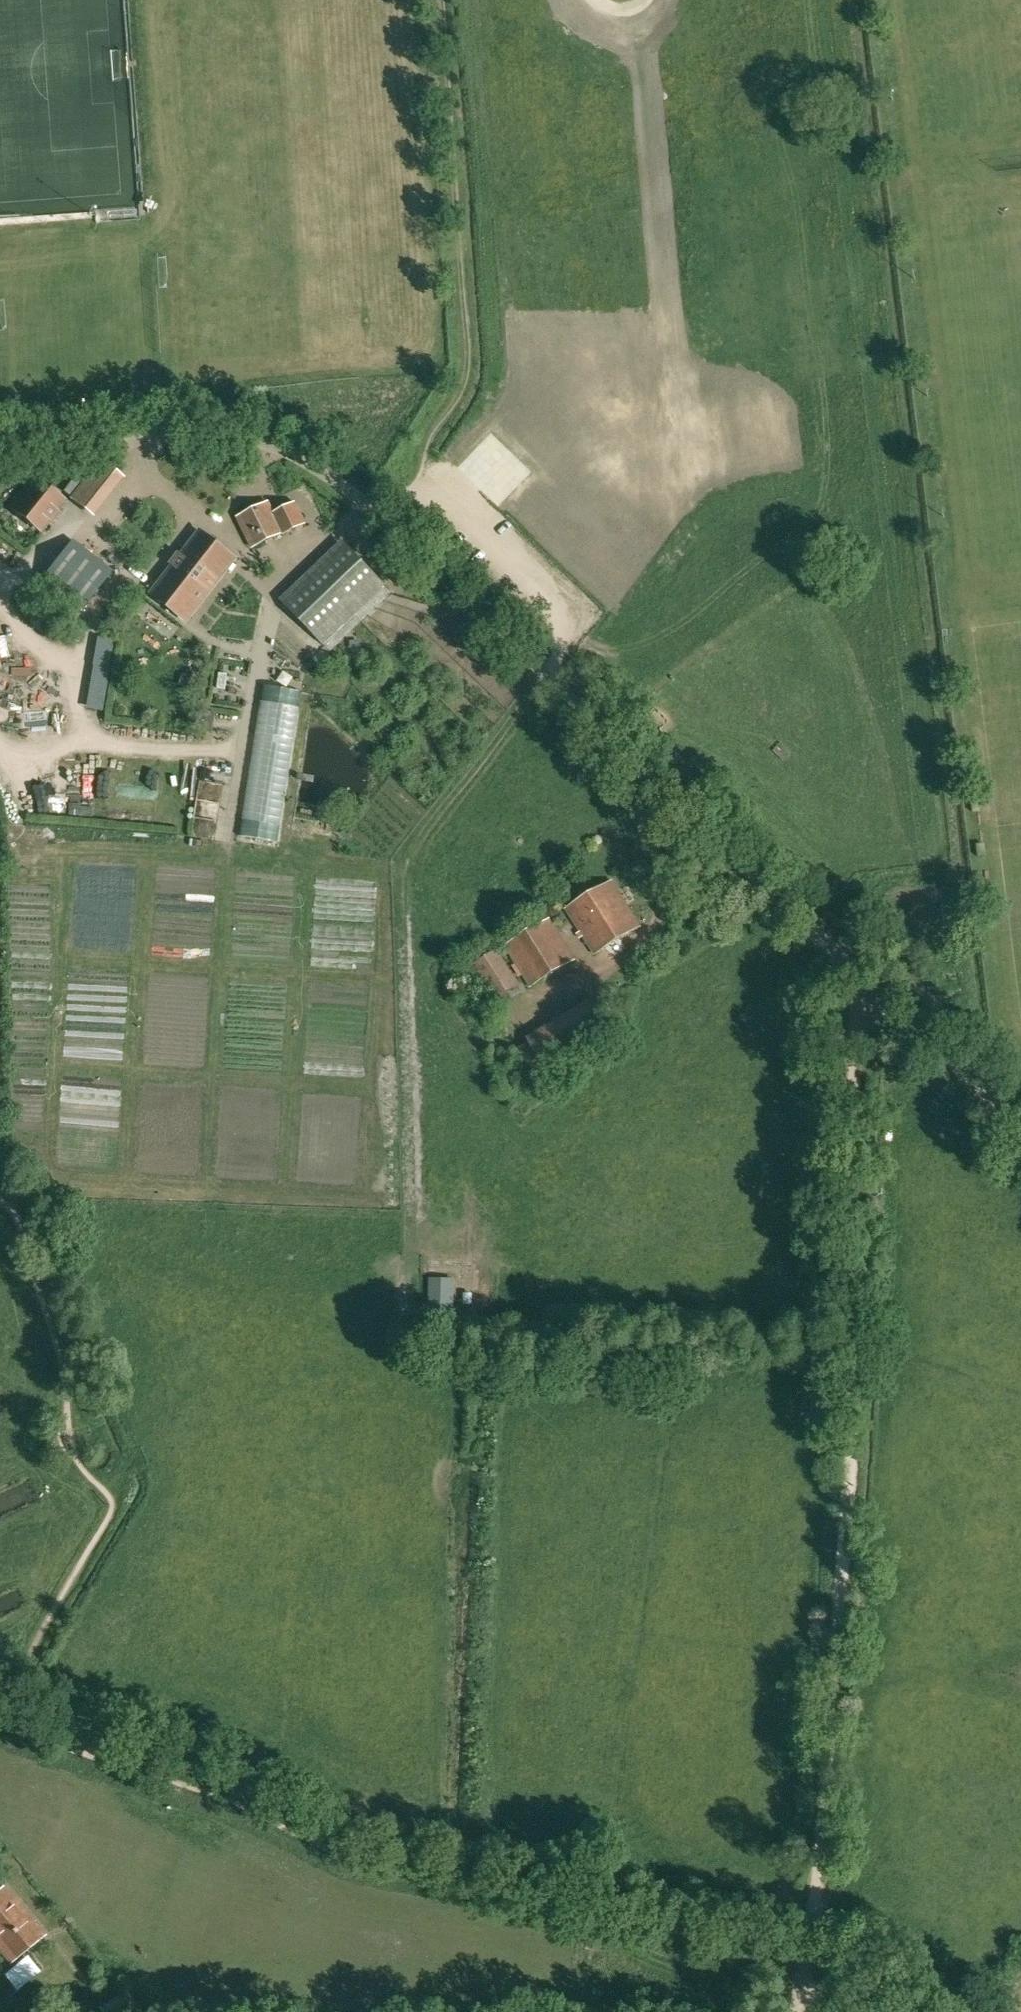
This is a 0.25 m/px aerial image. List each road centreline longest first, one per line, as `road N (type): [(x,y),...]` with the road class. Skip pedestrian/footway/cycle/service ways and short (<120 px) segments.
road 1 (unclassified): [(1020,1126),(377,507),(314,461),(242,430),(202,424),(0,447)]
road 2 (track): [(874,988),(861,1007),(852,1073),(860,1260),(820,1815),(790,1958)]

